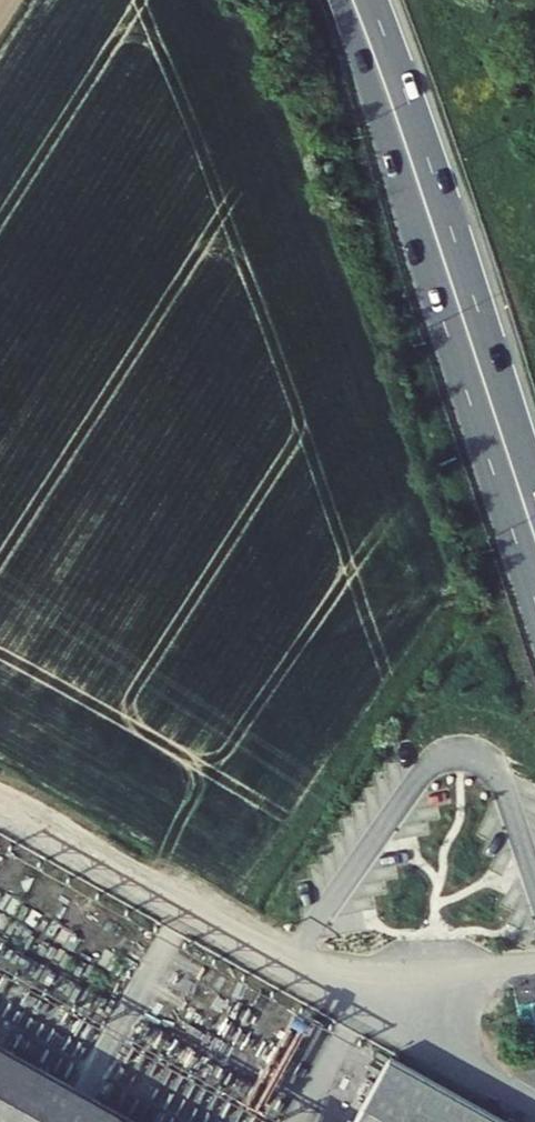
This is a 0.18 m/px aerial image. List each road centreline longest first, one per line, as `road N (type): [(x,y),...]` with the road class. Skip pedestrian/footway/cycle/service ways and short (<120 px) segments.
road 1 (primary): [(533,527),(353,0)]
road 2 (unclassified): [(294,969),(0,805)]

